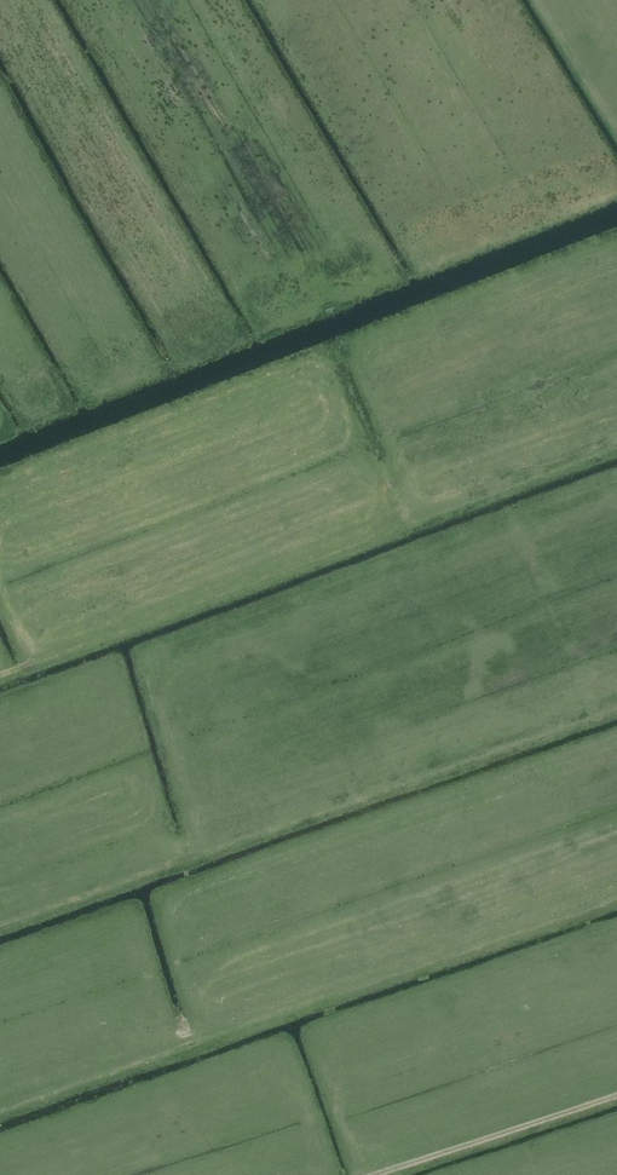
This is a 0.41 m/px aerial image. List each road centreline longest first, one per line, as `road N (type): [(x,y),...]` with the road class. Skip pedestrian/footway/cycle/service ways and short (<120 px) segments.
road 1 (track): [(616,1094),(374,1174)]

